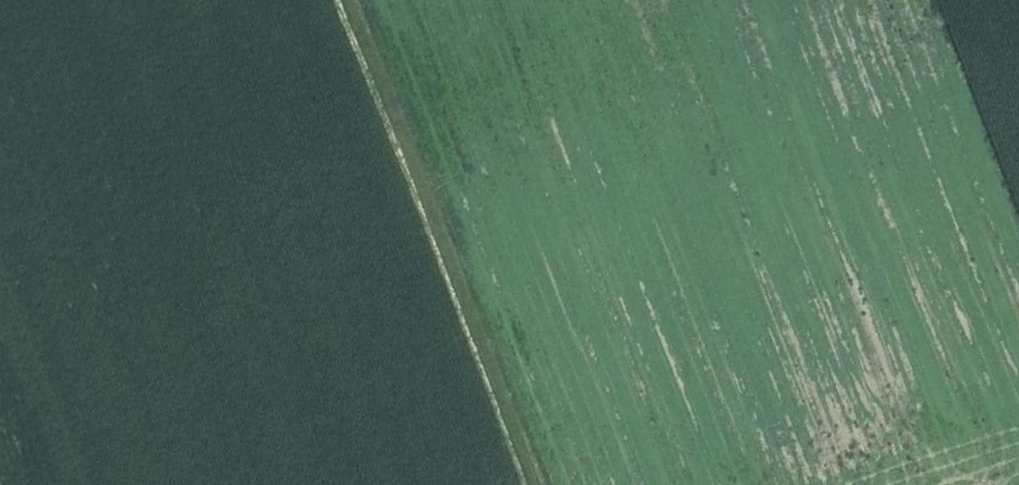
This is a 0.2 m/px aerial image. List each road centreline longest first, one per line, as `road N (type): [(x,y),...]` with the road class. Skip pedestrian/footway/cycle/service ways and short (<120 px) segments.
road 1 (track): [(350,0),(535,484)]

